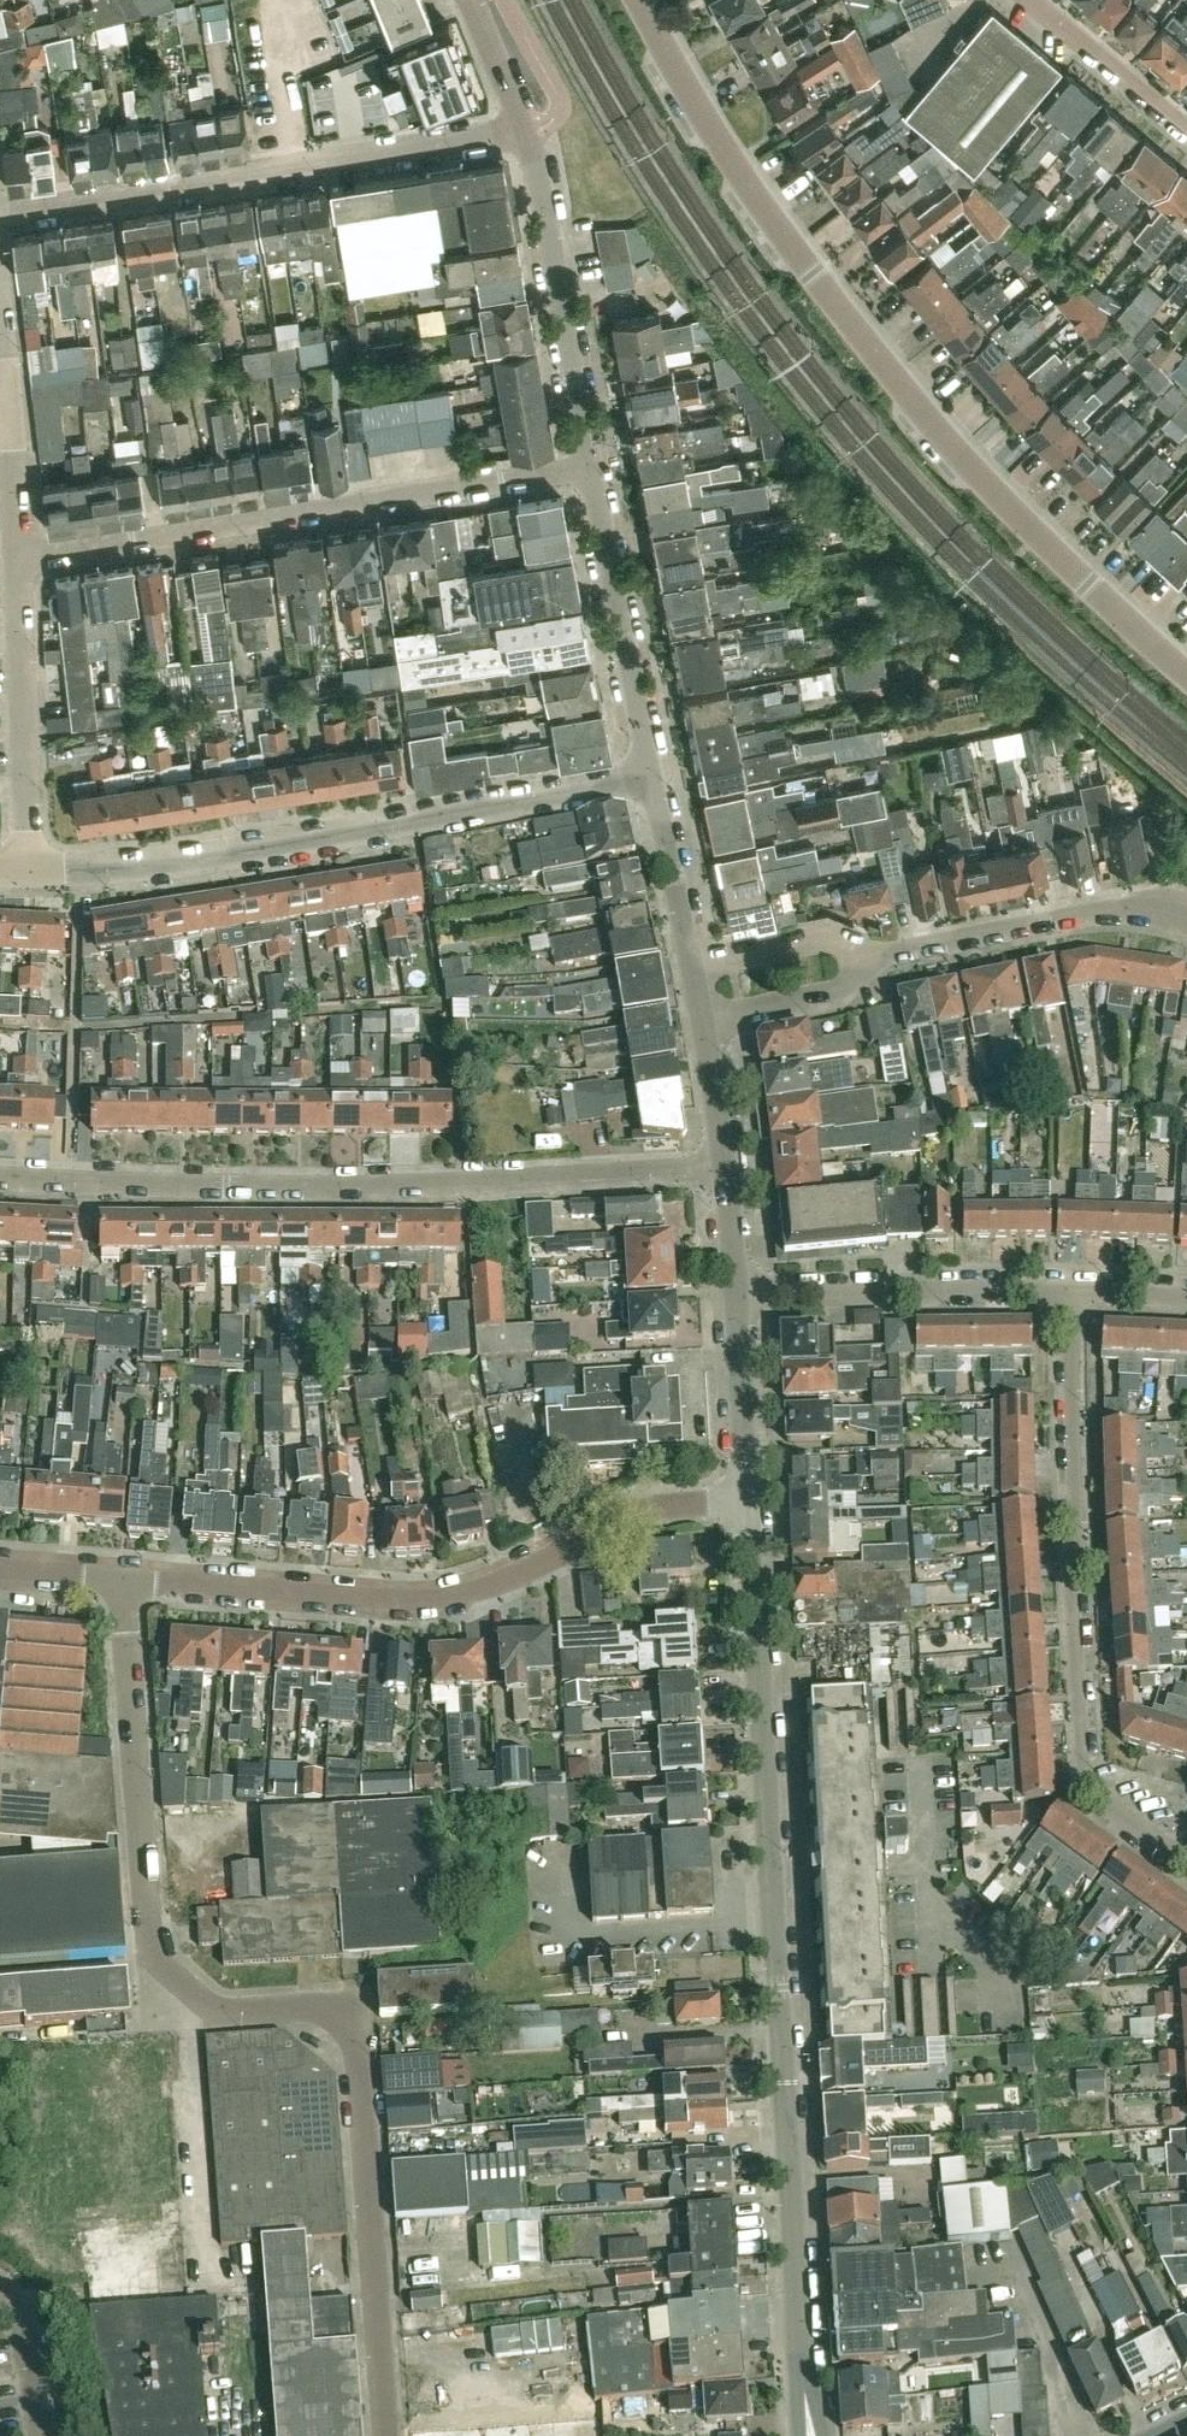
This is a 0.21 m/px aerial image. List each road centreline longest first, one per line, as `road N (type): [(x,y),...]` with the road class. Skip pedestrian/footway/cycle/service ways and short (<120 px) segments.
road 1 (residential): [(387,2435),(353,2030),(337,2003),(202,2009),(149,1956),(124,1584)]
road 2 (residential): [(811,2435),(747,1501)]
road 3 (residential): [(1186,675),(1086,586),(962,457),(850,321),(748,184),(640,0)]
road 4 (residential): [(0,1174),(405,1182),(718,1166)]
road 5 (residential): [(124,1584),(407,1597),(453,1591),(650,1507),(747,1501)]
road 6 (residential): [(26,872),(115,871),(651,774)]
road 7 (residential): [(1082,1288),(1079,1553),(1071,1581),(1085,1774),(1092,1792),(1162,1844)]
road 8 (residential): [(23,565),(602,480)]
road 9 (residential): [(0,219),(531,130)]
road 10 (residential): [(602,480),(531,130)]
road 11 (residential): [(1082,1288),(737,1290)]
road 12 (residential): [(1186,918),(1157,909),(1106,912),(878,959)]
road 13 (residential): [(26,872),(23,565)]
road 14 (residential): [(651,774),(602,480)]
road 15 (residential): [(747,1501),(737,1290)]
road 16 (residential): [(688,969),(651,774)]
road 17 (residential): [(698,1025),(841,993),(878,959)]
road 18 (residential): [(1186,128),(1038,0)]
road 19 (residential): [(878,959),(815,944),(688,969)]
road 20 (residential): [(45,2435),(12,2300),(0,2289)]
road 21 (residential): [(466,0),(531,130)]
road 22 (residential): [(23,565),(8,422)]
road 23 (residential): [(718,1166),(698,1025)]
road 24 (residential): [(737,1290),(718,1166)]
road 25 (residential): [(0,1573),(124,1584)]

